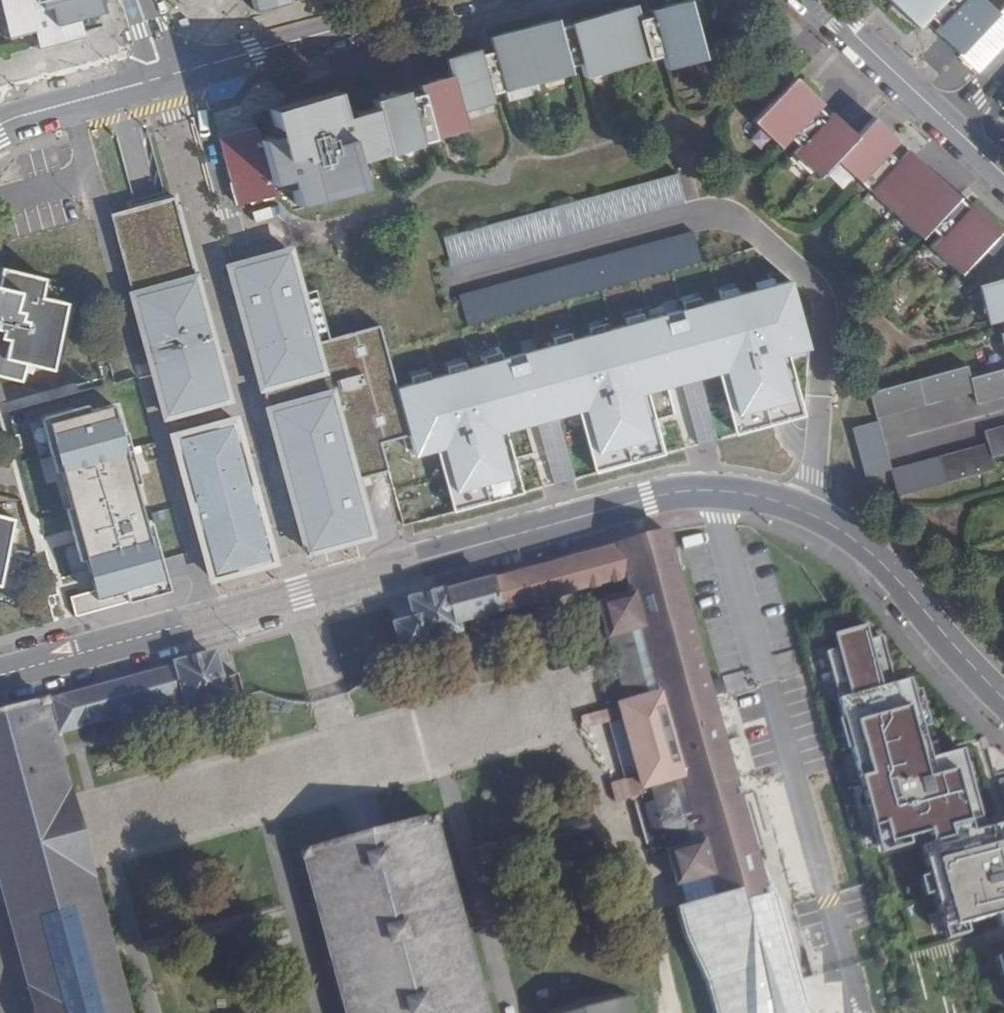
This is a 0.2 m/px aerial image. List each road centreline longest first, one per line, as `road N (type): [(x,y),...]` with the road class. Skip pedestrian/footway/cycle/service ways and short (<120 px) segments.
road 1 (residential): [(1003,700),(880,562),(833,525),(772,499),(692,490),(0,675)]
road 2 (residential): [(161,77),(444,0)]
road 3 (residential): [(816,0),(1003,176)]
road 4 (residential): [(0,125),(161,77)]

